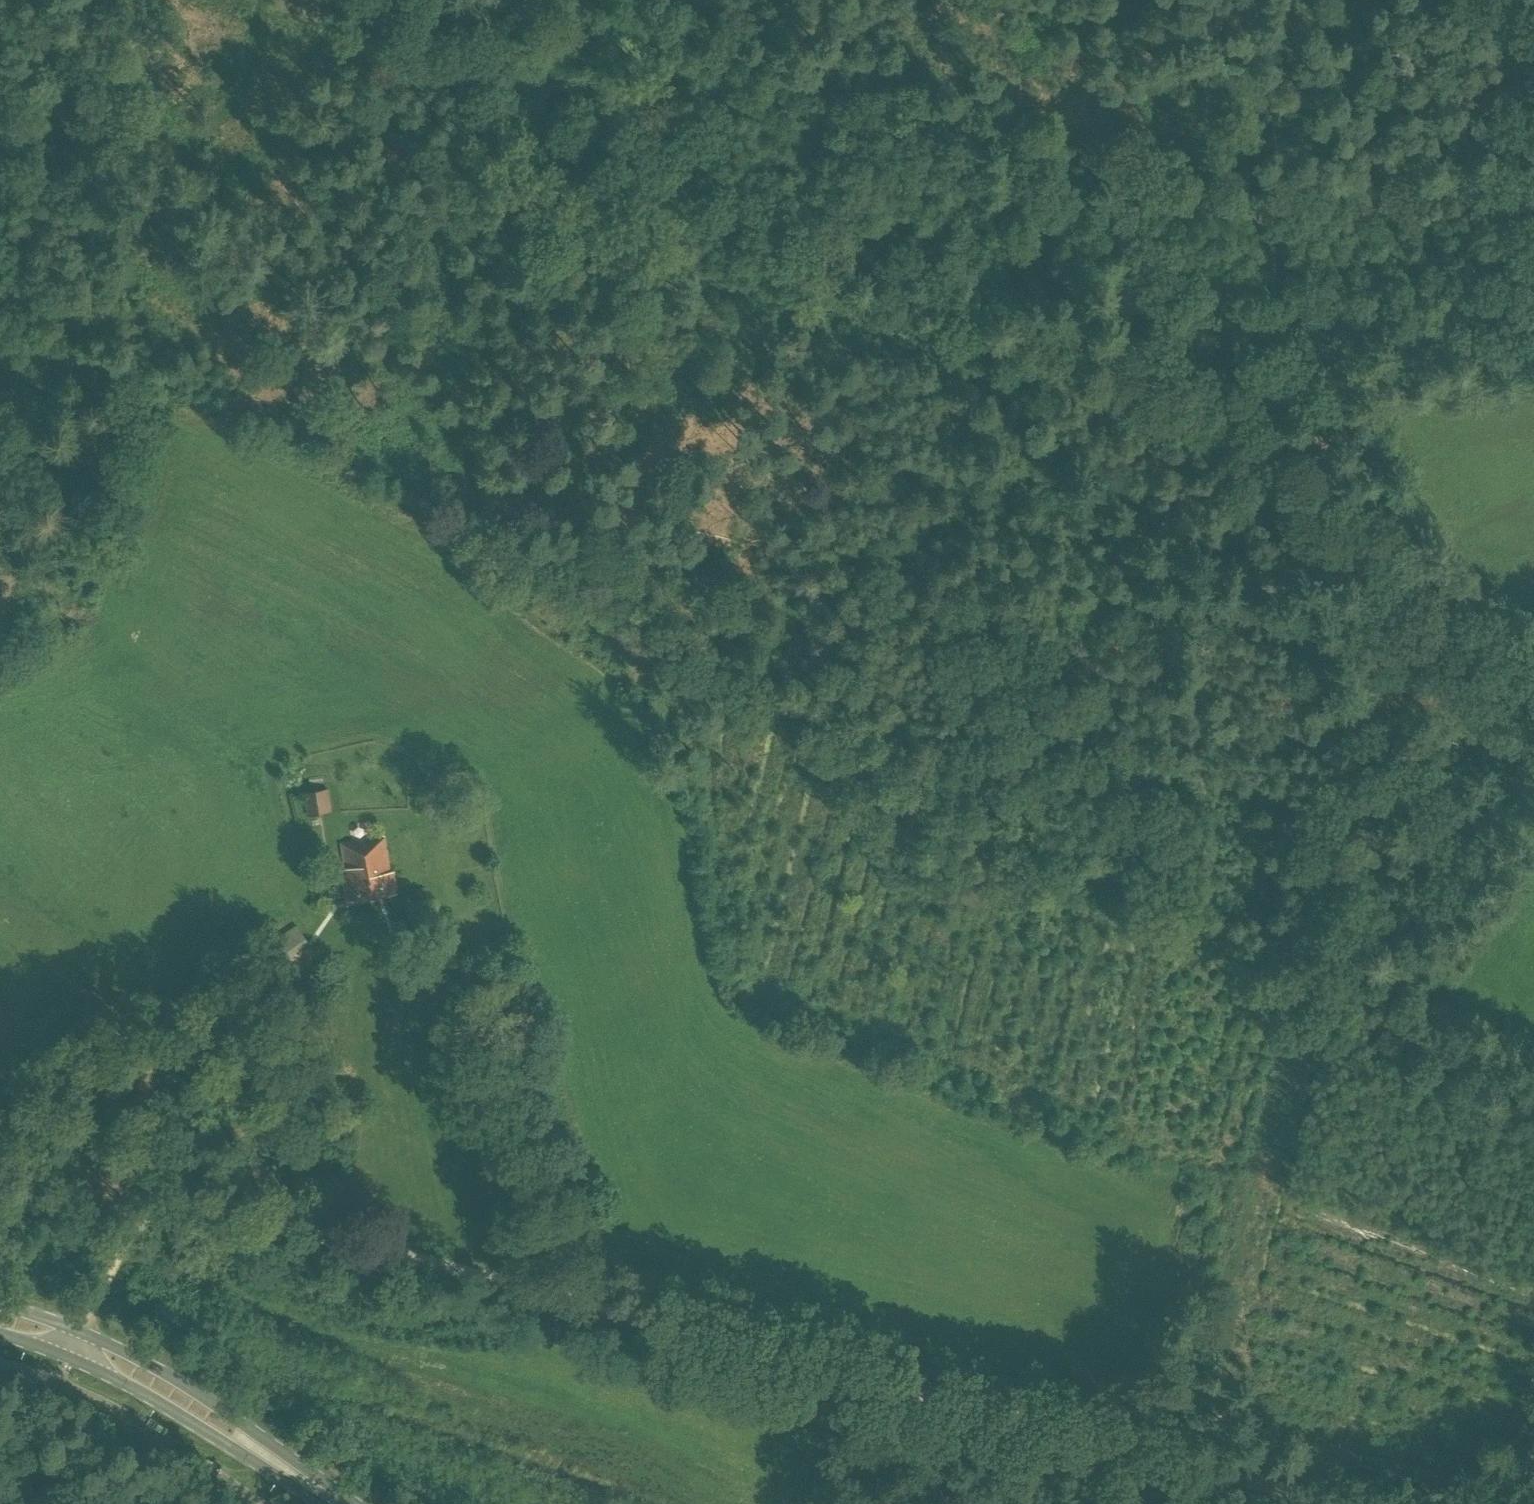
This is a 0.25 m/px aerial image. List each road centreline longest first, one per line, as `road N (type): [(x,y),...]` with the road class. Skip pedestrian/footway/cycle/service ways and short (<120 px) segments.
road 1 (track): [(127,1230),(175,1212),(229,1218),(1333,1503)]
road 2 (track): [(252,0),(242,47),(196,125),(209,199),(252,267),(419,381),(457,432),(472,489),(459,546)]
road 3 (primary): [(338,1503),(167,1385),(78,1337)]

